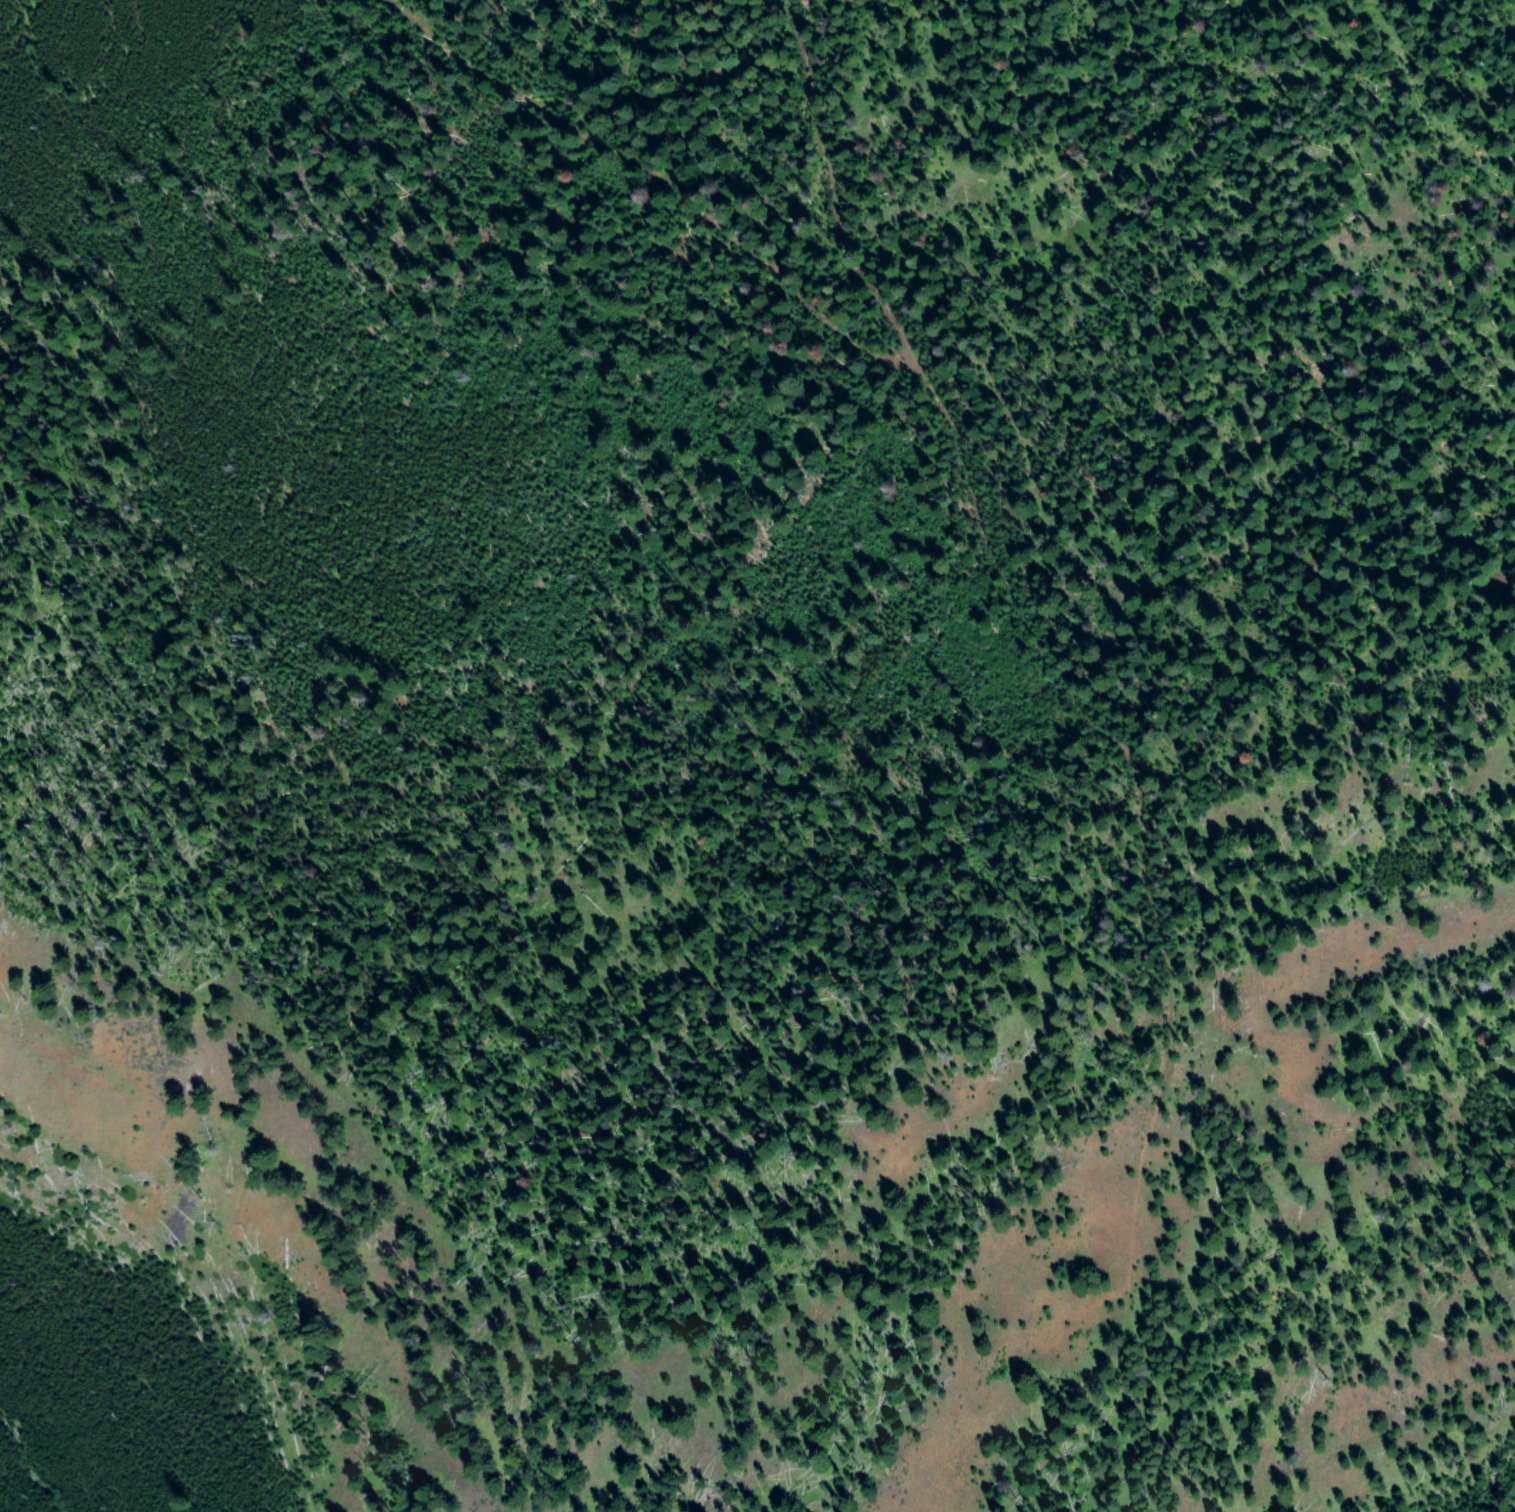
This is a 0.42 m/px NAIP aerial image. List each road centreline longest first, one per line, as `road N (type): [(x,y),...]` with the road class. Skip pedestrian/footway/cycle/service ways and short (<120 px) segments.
road 1 (track): [(1246,1511),(1168,1197),(1161,1033),(1101,652),(956,398),(829,253),(826,0)]
road 2 (track): [(823,217),(690,168),(471,0)]

